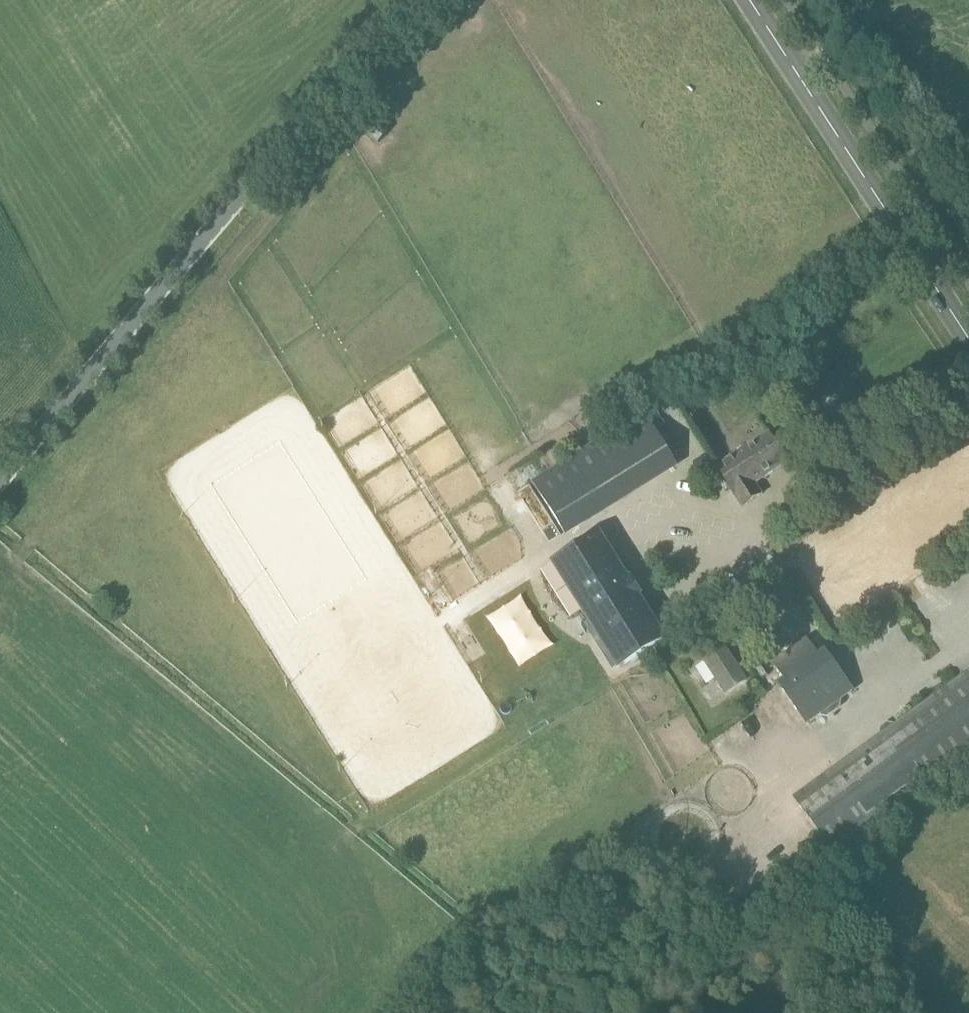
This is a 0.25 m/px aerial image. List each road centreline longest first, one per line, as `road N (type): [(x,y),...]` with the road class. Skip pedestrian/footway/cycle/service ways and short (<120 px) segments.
road 1 (unclassified): [(0,488),(407,0)]
road 2 (secondary): [(968,336),(753,0)]

